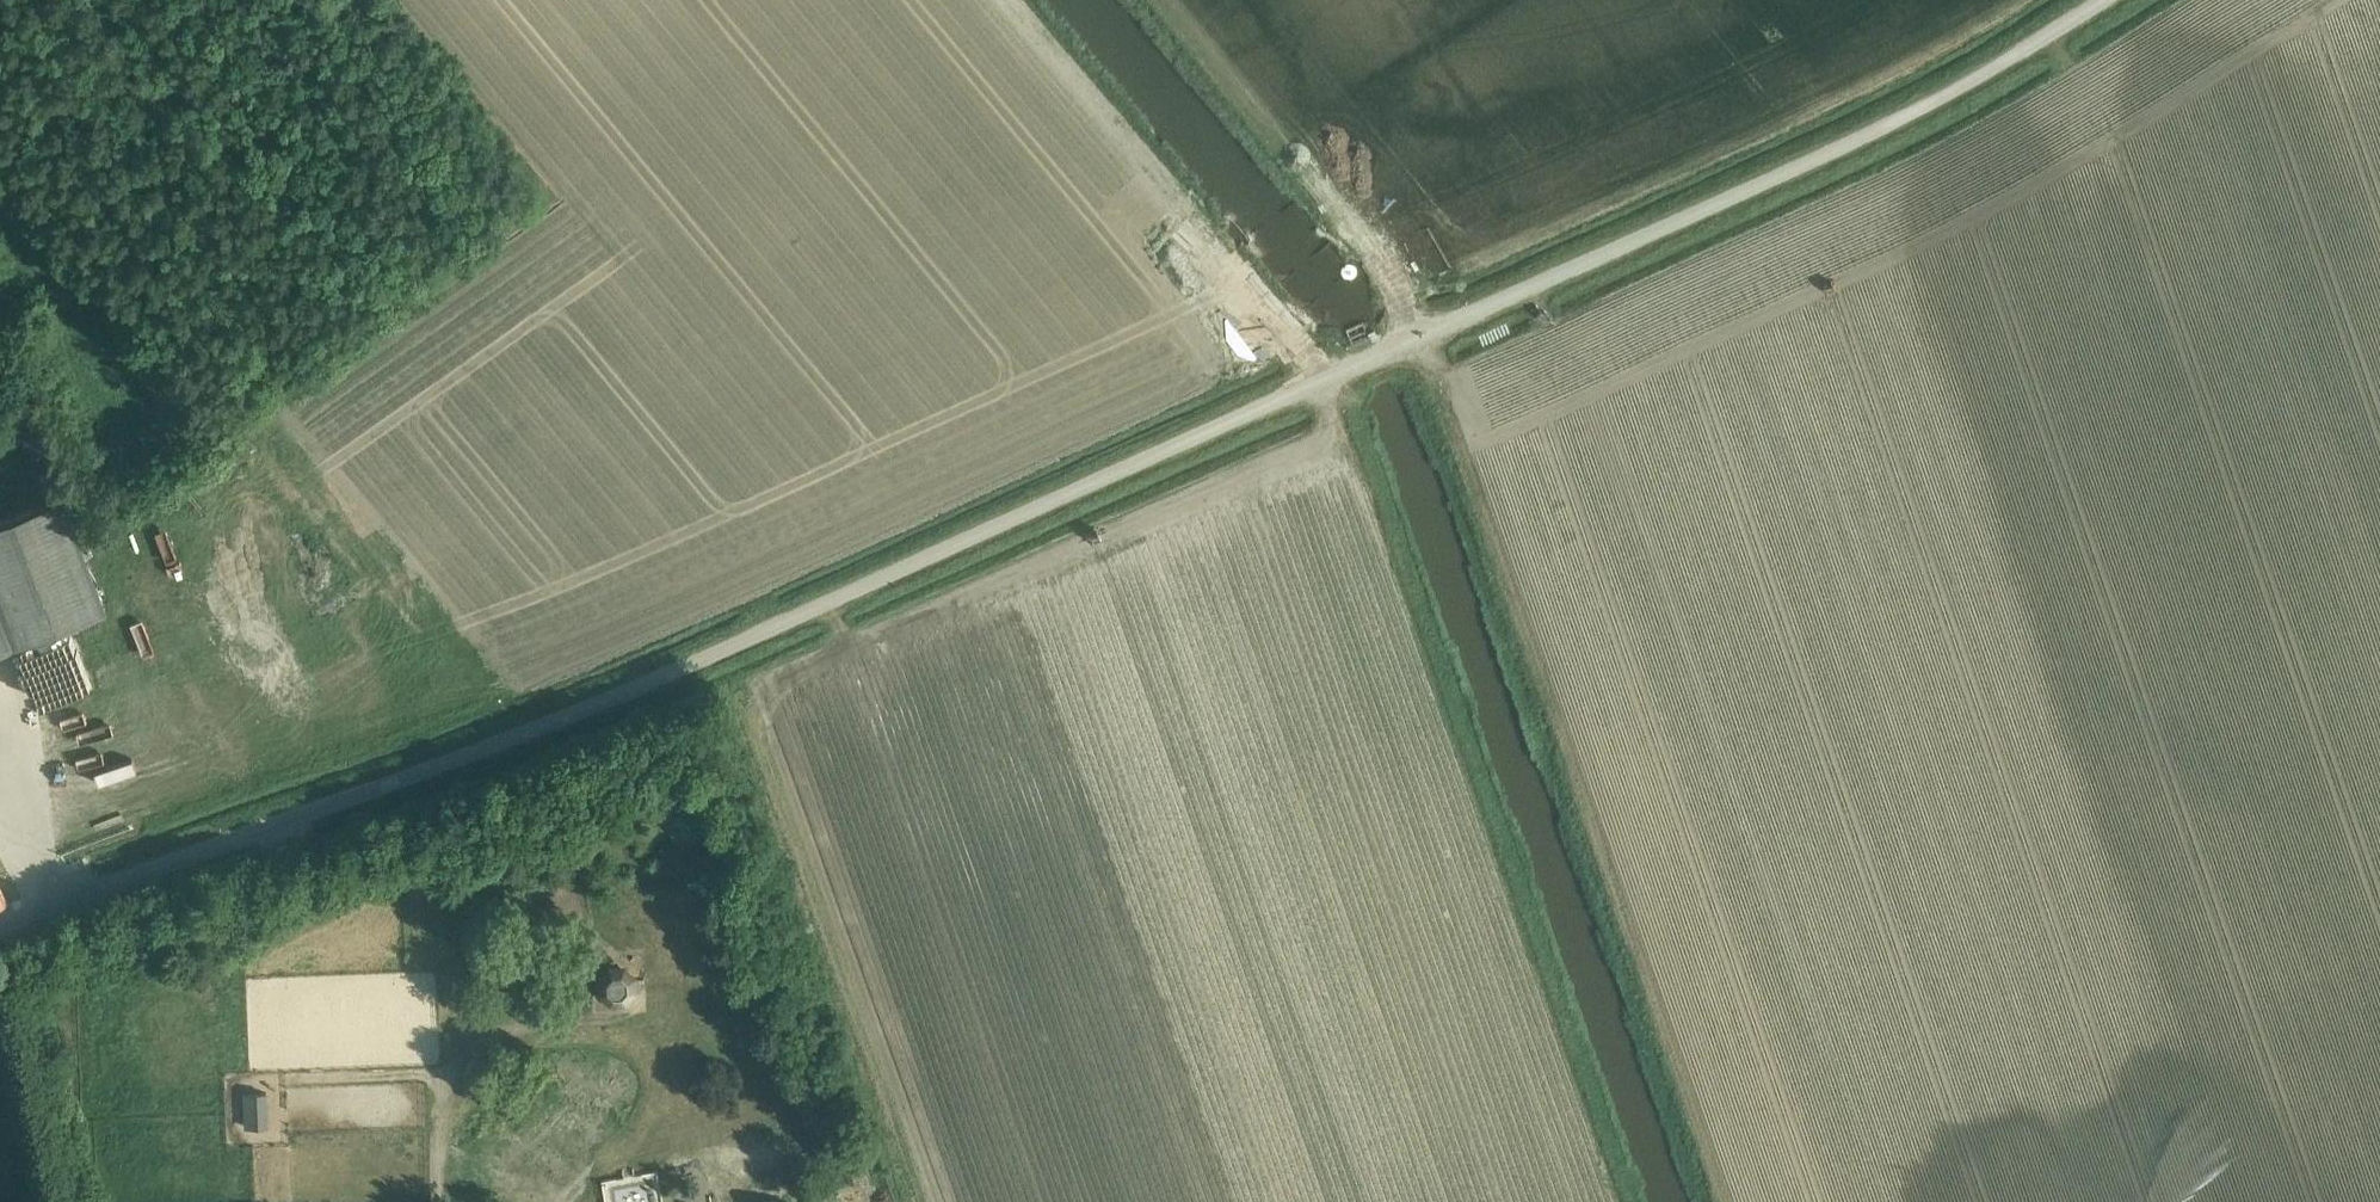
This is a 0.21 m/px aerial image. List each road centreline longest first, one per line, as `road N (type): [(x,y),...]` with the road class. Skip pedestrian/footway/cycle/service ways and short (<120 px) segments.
road 1 (residential): [(0,925),(424,772),(701,659),(1881,127),(2105,0)]

